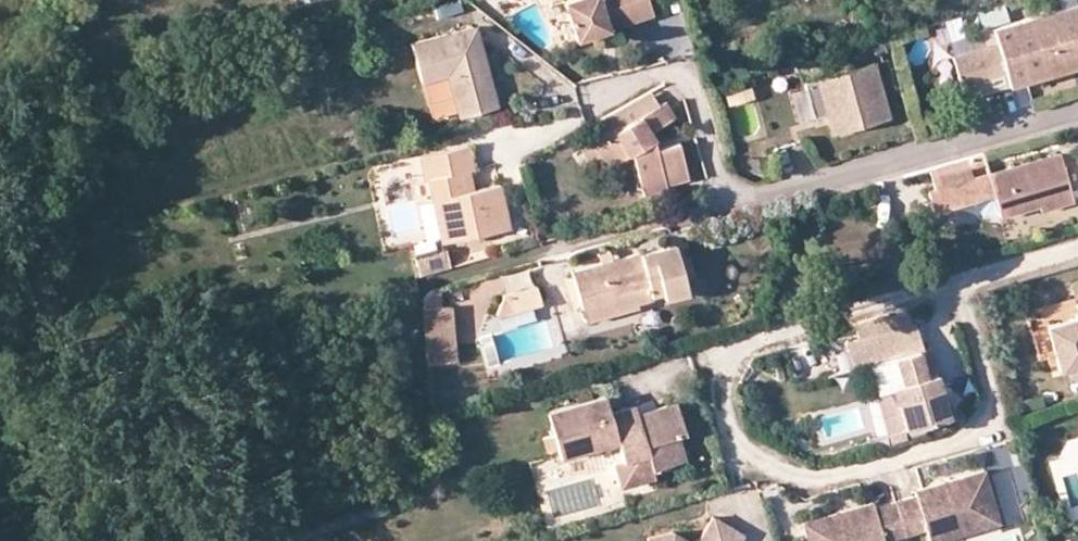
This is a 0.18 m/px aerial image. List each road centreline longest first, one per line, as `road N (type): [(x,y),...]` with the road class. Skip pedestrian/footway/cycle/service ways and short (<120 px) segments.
road 1 (residential): [(725,205),(1077,106)]
road 2 (residential): [(578,103),(667,77),(688,88),(725,205)]
road 3 (residential): [(725,205),(546,255)]

